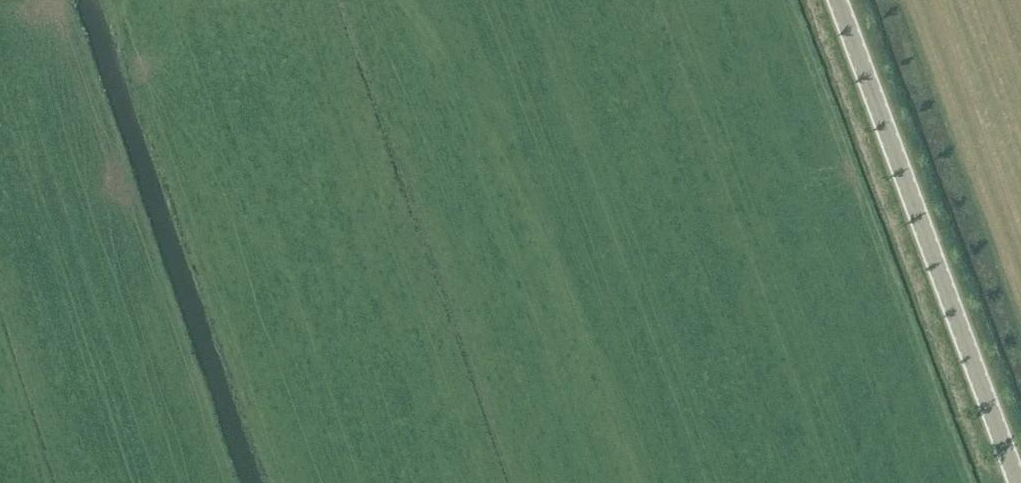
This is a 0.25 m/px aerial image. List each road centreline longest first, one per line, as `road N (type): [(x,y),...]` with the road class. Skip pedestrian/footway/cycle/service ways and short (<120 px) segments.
road 1 (unclassified): [(830,0),(1015,482)]

